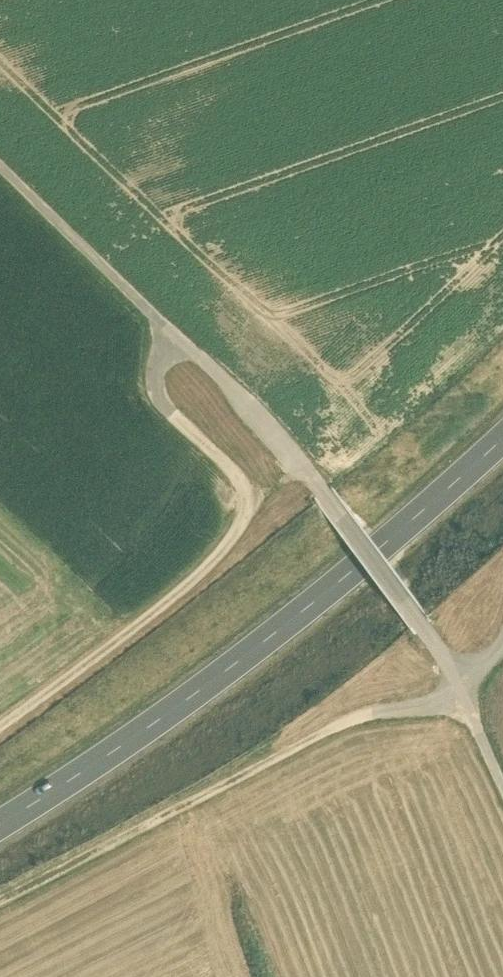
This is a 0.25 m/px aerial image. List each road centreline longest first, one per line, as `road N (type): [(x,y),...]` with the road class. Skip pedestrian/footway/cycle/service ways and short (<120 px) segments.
road 1 (primary): [(0,825),(196,691),(371,557),(502,439)]
road 2 (track): [(502,571),(462,682),(401,698),(232,776),(0,895)]
road 3 (track): [(502,771),(462,682),(425,627),(264,427),(173,331)]
road 4 (track): [(216,561),(249,501),(245,487),(152,388),(149,369),(173,331)]
road 5 (track): [(216,561),(0,726)]
road 6 (track): [(173,331),(0,163)]

